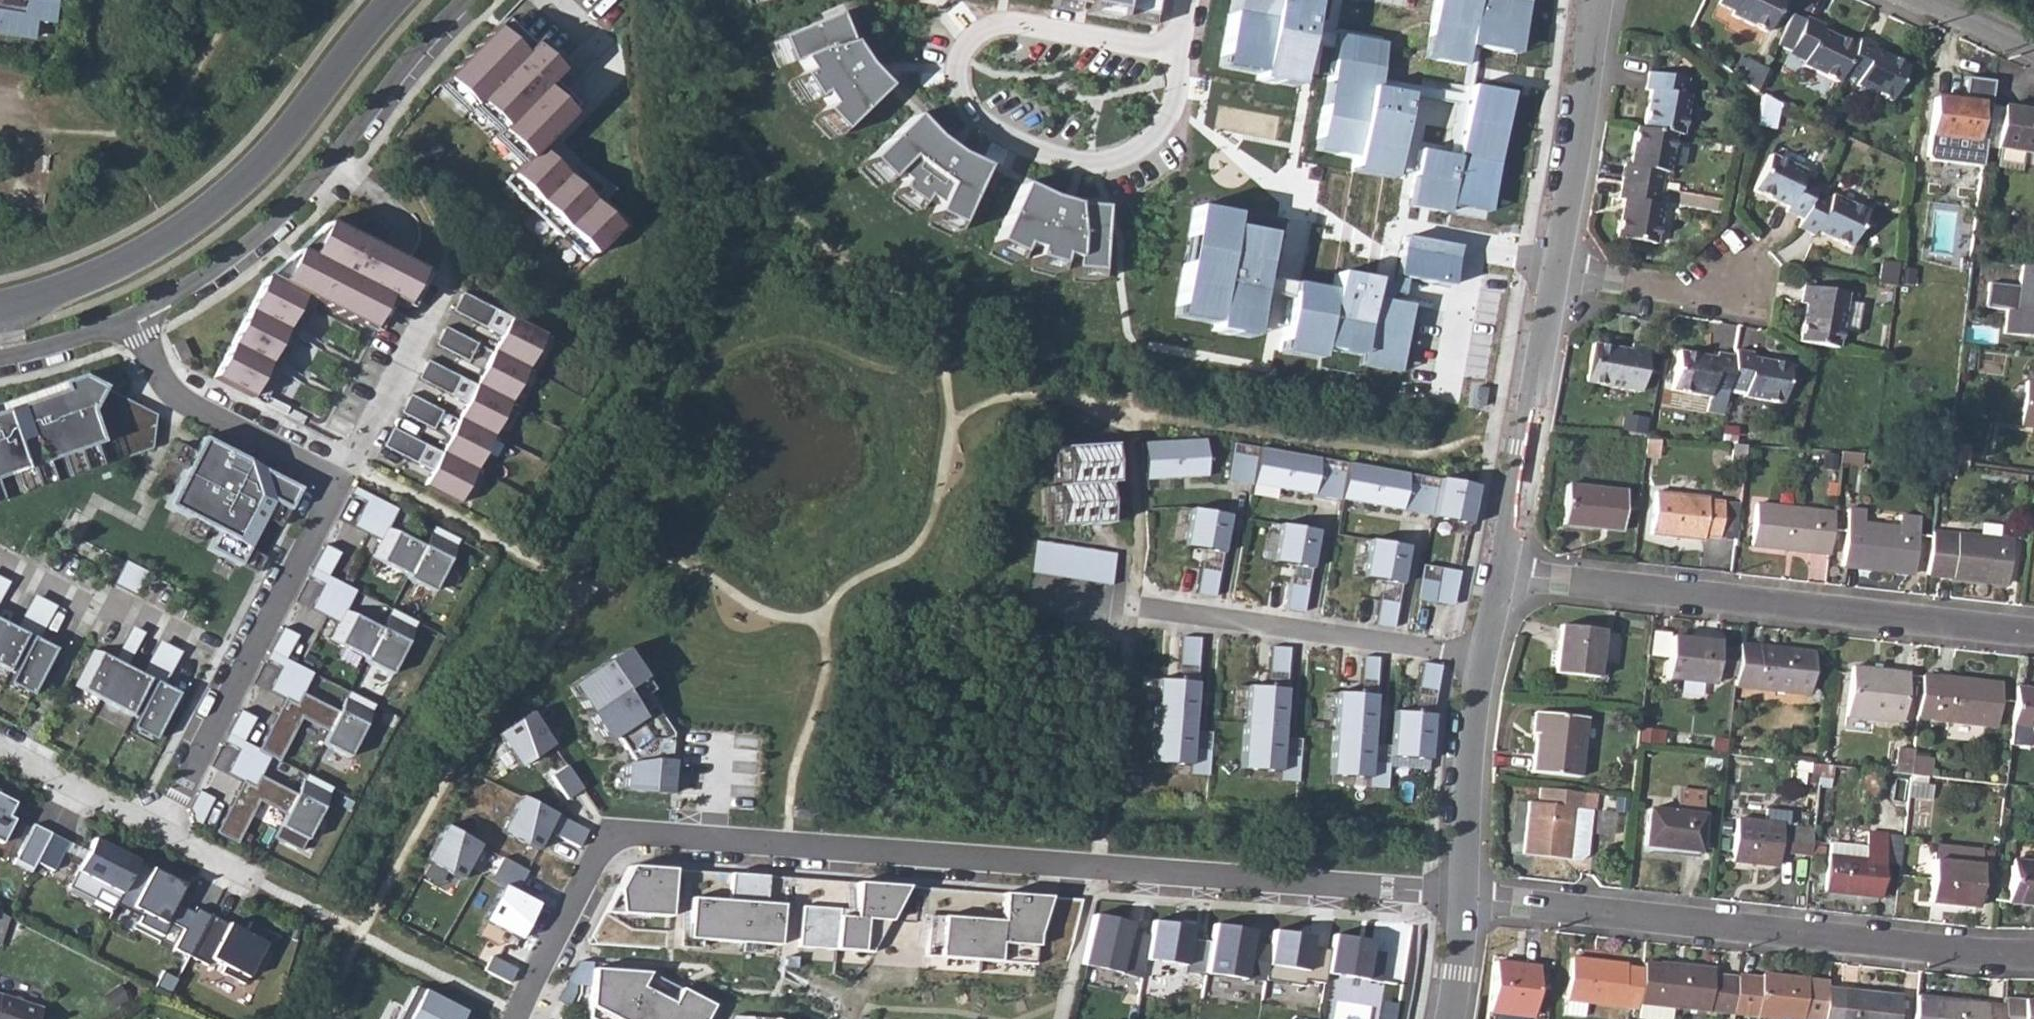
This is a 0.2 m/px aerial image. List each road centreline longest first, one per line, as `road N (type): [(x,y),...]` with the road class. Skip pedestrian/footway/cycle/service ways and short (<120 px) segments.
road 1 (residential): [(516,1018),(606,826),(1467,898)]
road 2 (residential): [(161,834),(330,480),(185,402),(132,317)]
road 3 (residential): [(1467,898),(2033,953)]
road 4 (residential): [(2033,632),(1503,575)]
road 5 (residential): [(394,0),(242,184),(93,276),(0,308)]
road 6 (residential): [(1183,54),(1154,138),(1104,162),(1047,155),(984,126),(966,107),(963,55),(980,31),(1016,24),(1078,35)]
road 7 (residential): [(132,317),(201,286),(281,227),(475,0)]
road 8 (residential): [(1503,575),(1479,704),(1467,898)]
road 9 (residential): [(1559,271),(1503,575)]
road 10 (residential): [(1600,0),(1559,271)]
road 11 (residential): [(0,752),(161,834)]
road 12 (residential): [(1559,271),(1729,296)]
road 13 (residential): [(161,834),(312,908)]
road 14 (residential): [(0,358),(132,317)]
road 15 (residential): [(1467,898),(1452,1018)]

